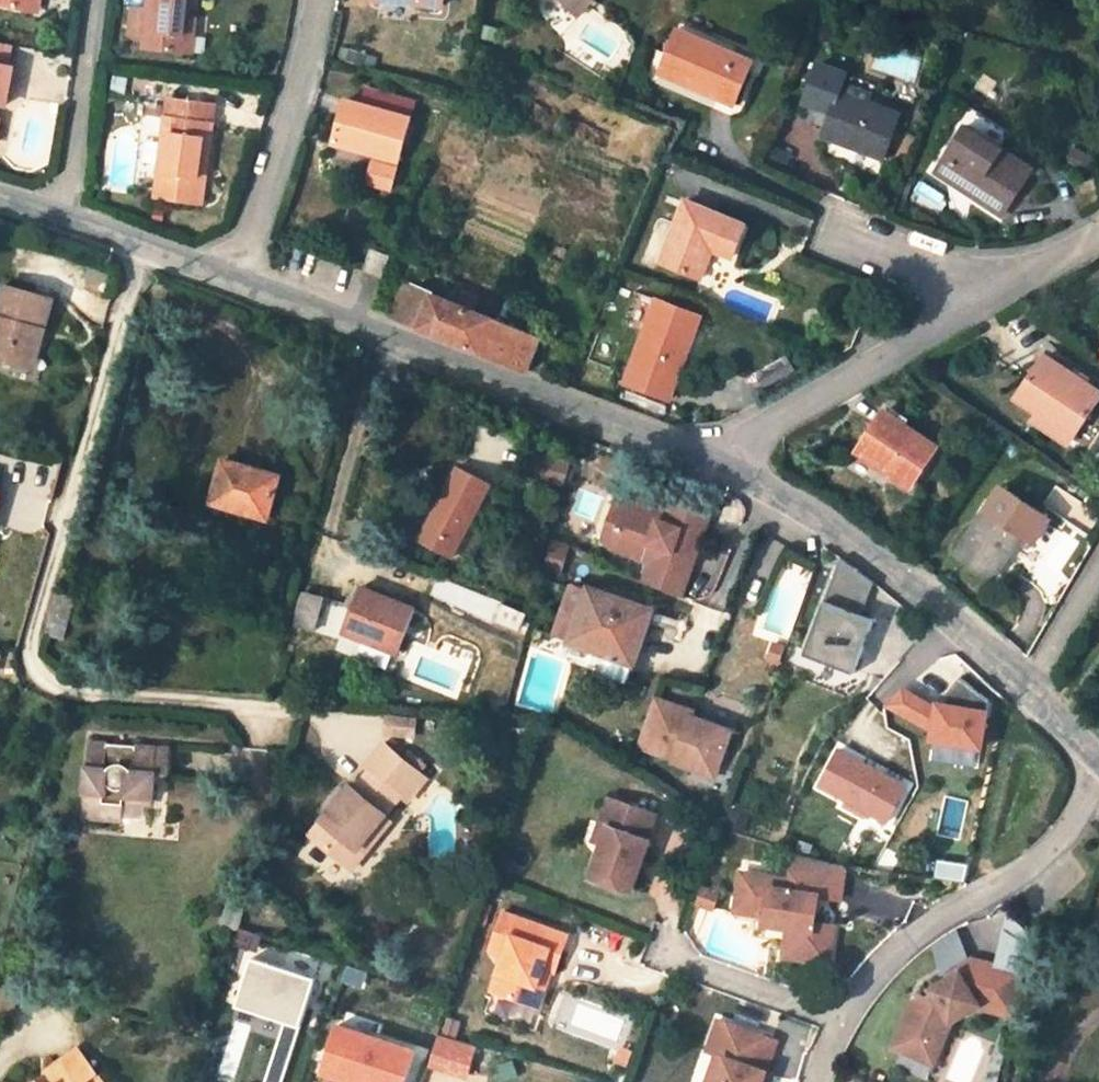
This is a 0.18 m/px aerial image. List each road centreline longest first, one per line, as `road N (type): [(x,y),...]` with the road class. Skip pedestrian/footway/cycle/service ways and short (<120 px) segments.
road 1 (residential): [(719,458),(243,284)]
road 2 (residential): [(1026,688),(864,549),(719,458)]
road 3 (residential): [(846,1015),(887,962),(1020,874),(1071,824),(1098,767)]
road 4 (residential): [(995,294),(719,458)]
road 5 (residential): [(319,0),(243,284)]
road 6 (residential): [(97,0),(65,216)]
road 7 (residential): [(243,284),(65,216)]
road 8 (residential): [(674,960),(846,1015)]
road 9 (residential): [(995,294),(849,245)]
road 10 (residential): [(1098,571),(1026,688)]

